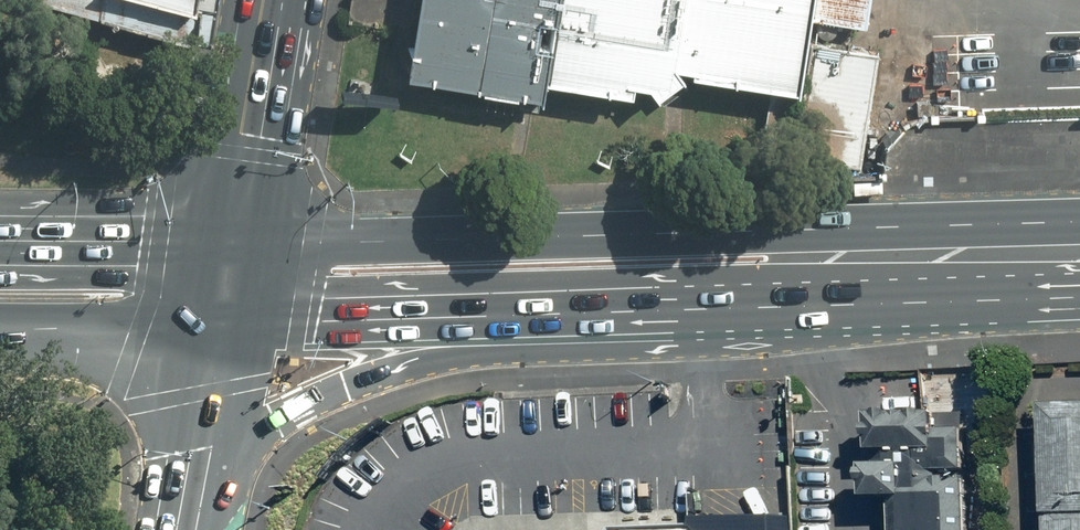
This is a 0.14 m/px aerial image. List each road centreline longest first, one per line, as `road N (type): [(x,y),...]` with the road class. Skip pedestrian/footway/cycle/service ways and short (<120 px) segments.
road 1 (primary): [(233,242),(928,229),(1079,243)]
road 2 (primary): [(671,312),(633,343),(594,354),(445,361),(376,379),(195,469)]
road 3 (primary): [(671,312),(219,326)]
road 4 (primary): [(1079,269),(818,306),(671,312)]
road 5 (primary): [(274,0),(233,242)]
road 6 (primary): [(0,240),(233,242)]
road 7 (primary): [(219,326),(0,331)]
road 8 (primary): [(219,326),(195,469)]

